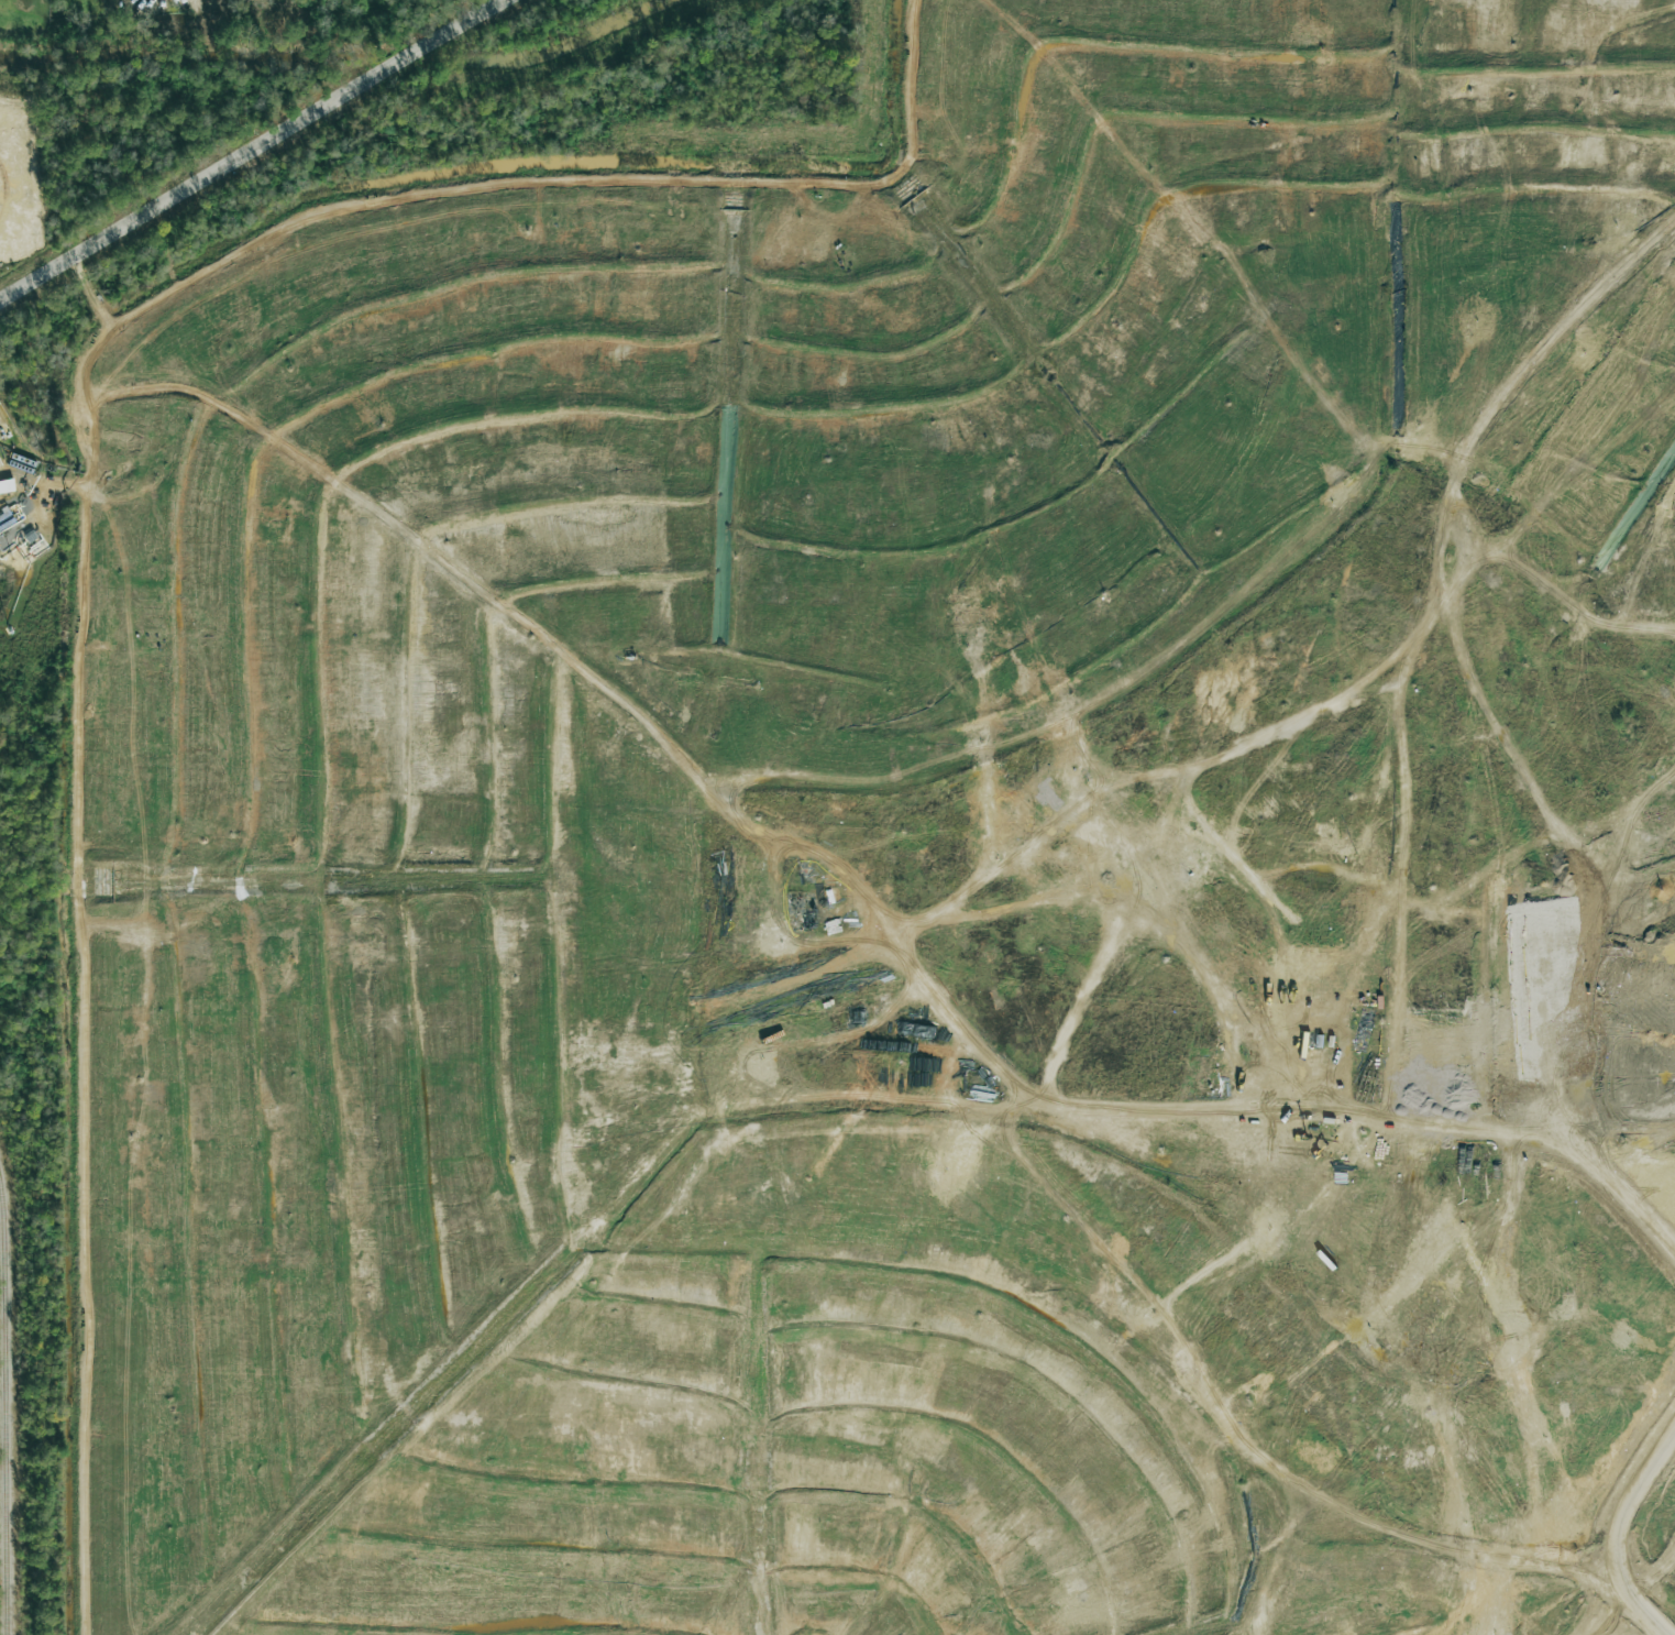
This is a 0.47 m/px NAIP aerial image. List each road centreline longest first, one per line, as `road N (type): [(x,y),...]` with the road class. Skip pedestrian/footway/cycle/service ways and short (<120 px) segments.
road 1 (secondary): [(0,301),(510,0)]

